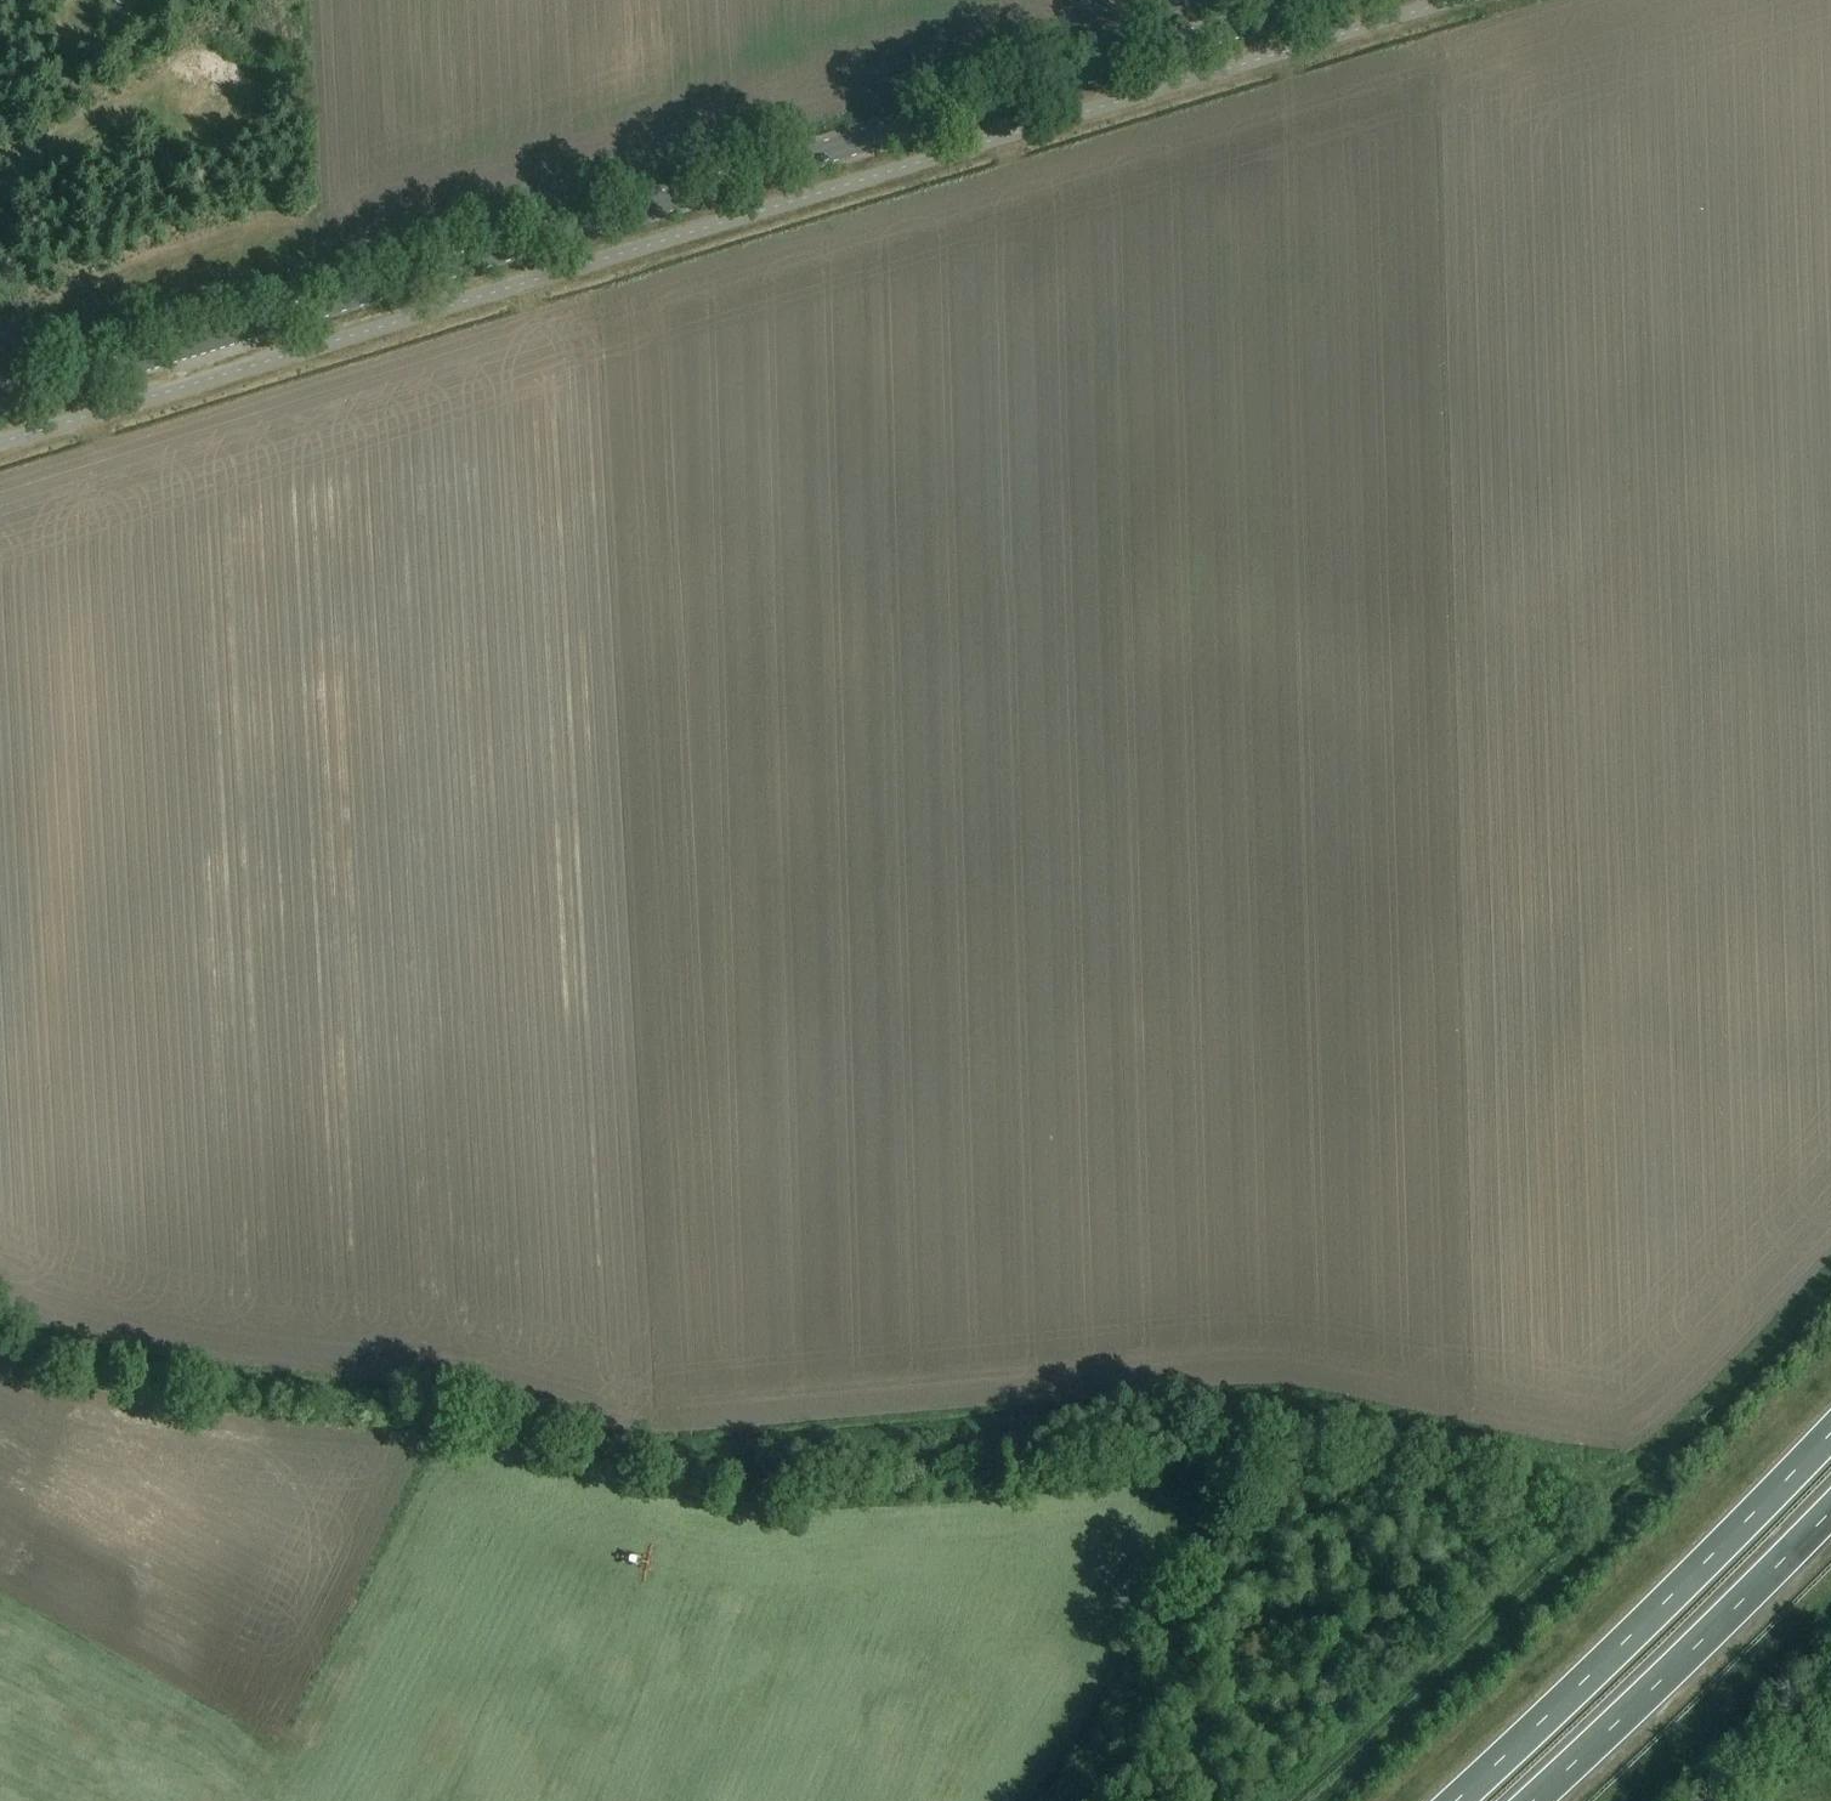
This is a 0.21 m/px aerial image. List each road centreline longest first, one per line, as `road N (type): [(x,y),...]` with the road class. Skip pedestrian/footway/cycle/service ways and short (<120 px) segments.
road 1 (tertiary): [(0,405),(1324,0)]
road 2 (track): [(1830,1252),(1630,1486),(1269,1409),(1226,1410),(1208,1446)]
road 3 (trunk): [(1830,1432),(1673,1597),(1457,1800)]
road 4 (trunk): [(1535,1800),(1830,1513)]

